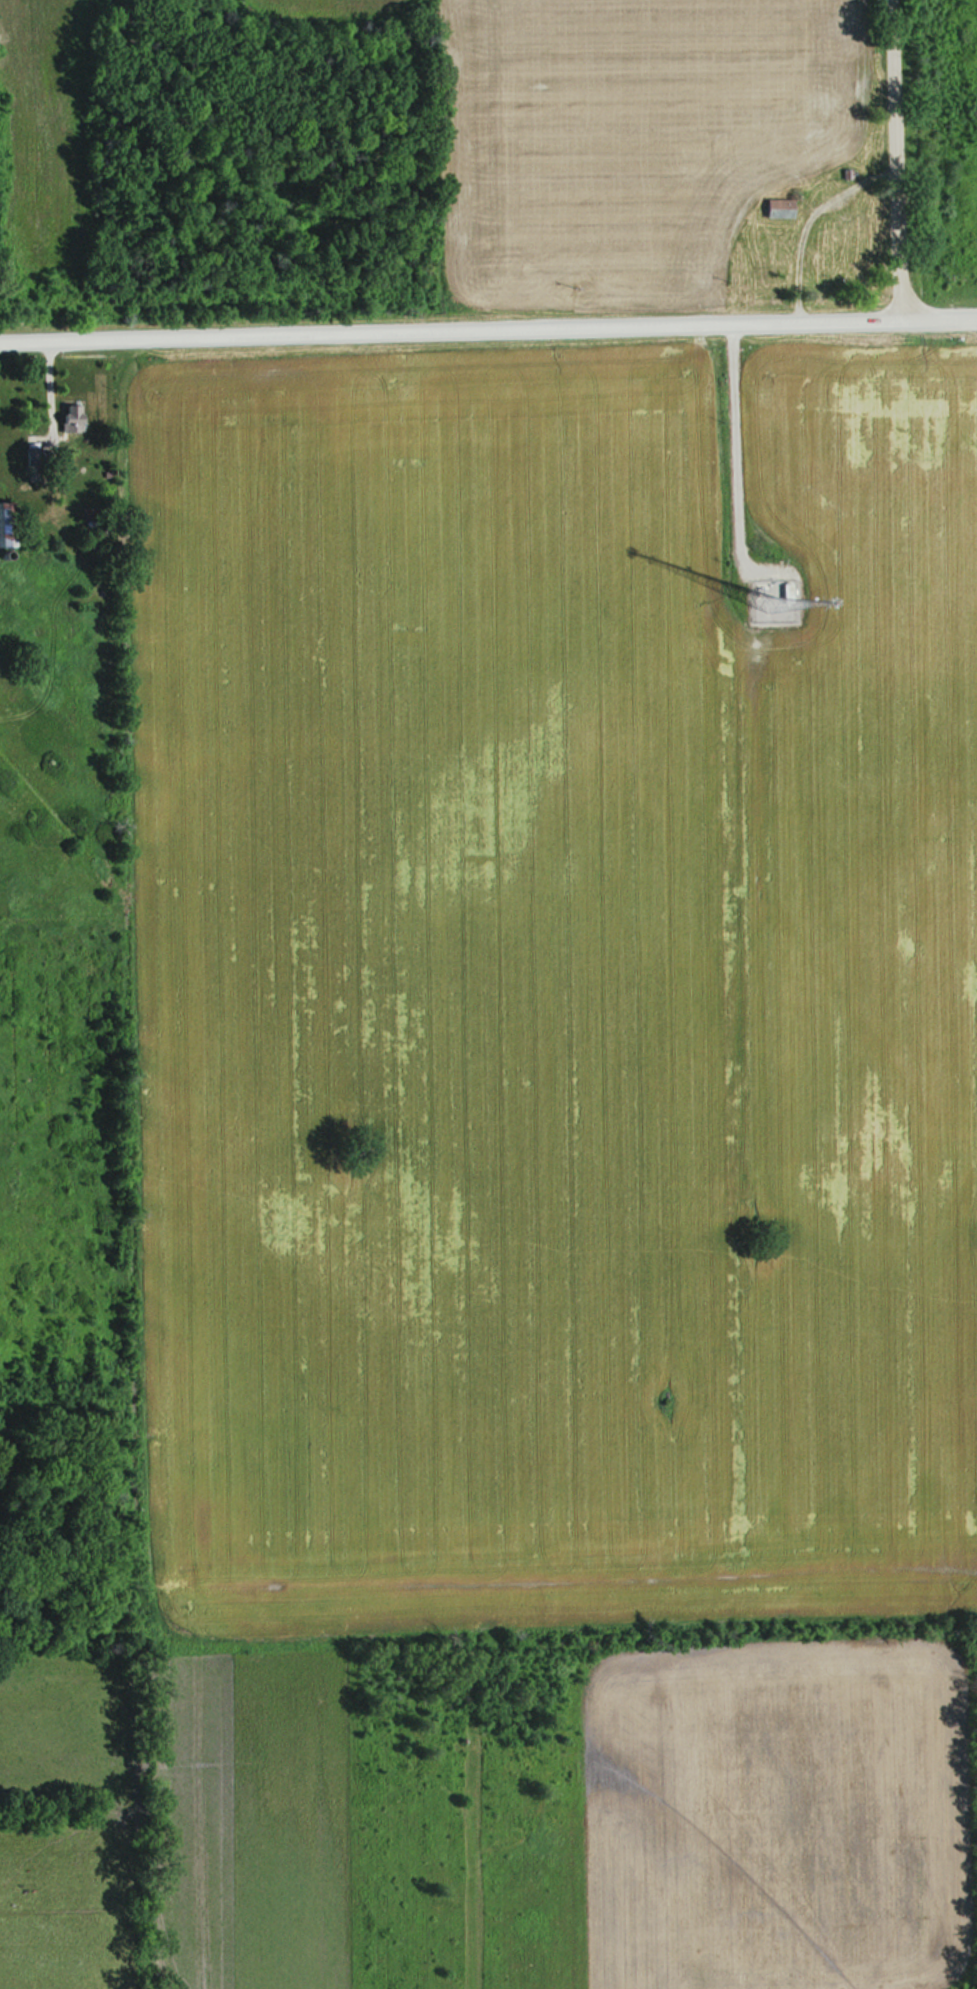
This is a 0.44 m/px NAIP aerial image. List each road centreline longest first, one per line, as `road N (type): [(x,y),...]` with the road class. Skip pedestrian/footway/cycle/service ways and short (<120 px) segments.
road 1 (residential): [(0,349),(976,316)]
road 2 (residential): [(888,0),(900,318)]

